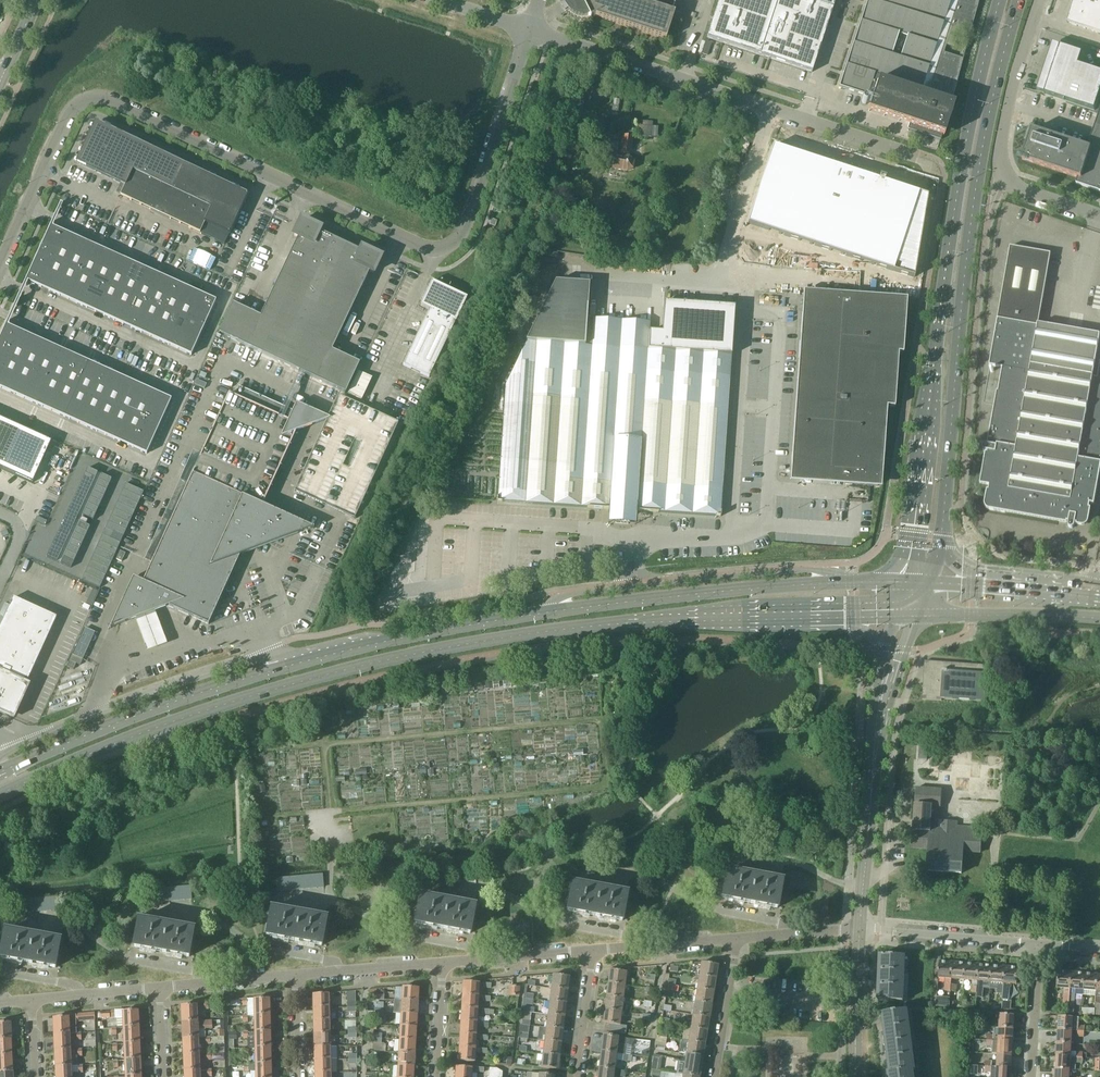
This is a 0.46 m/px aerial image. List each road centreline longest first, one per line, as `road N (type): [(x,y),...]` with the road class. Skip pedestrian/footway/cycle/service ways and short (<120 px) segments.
road 1 (primary): [(0,798),(252,697),(416,655),(637,623),(845,617)]
road 2 (unclassified): [(0,275),(74,113),(103,98),(444,249),(471,221),(529,29)]
road 3 (primary): [(1000,0),(966,142),(907,582)]
road 4 (primary): [(942,540),(978,174),(1019,0)]
road 5 (unclassified): [(914,154),(529,29)]
road 6 (unclassified): [(297,663),(273,654),(157,691),(7,751),(0,762)]
road 7 (unclassified): [(854,582),(811,567),(750,570),(564,594),(548,612)]
road 8 (primary): [(297,663),(0,773)]
road 9 (primary): [(854,582),(548,612)]
road 10 (unclassified): [(1099,217),(1024,192),(1002,171),(1009,100),(1039,0)]
road 11 (primary): [(548,612),(297,663)]
road 12 (tertiary): [(860,929),(878,719)]
road 13 (residential): [(1040,943),(860,929)]
road 14 (primary): [(919,616),(1099,619)]
road 15 (residential): [(444,963),(593,950)]
road 16 (residential): [(295,975),(444,963)]
road 17 (tertiary): [(857,1076),(860,929)]
road 18 (residential): [(593,950),(737,937)]
road 19 (residential): [(715,1076),(737,937)]
road 20 (residential): [(159,987),(295,975)]
road 21 (residential): [(1033,1076),(1040,943)]
road 22 (residential): [(31,1000),(159,987)]
road 23 (residential): [(576,1076),(593,950)]
road 24 (residential): [(737,937),(860,929)]

